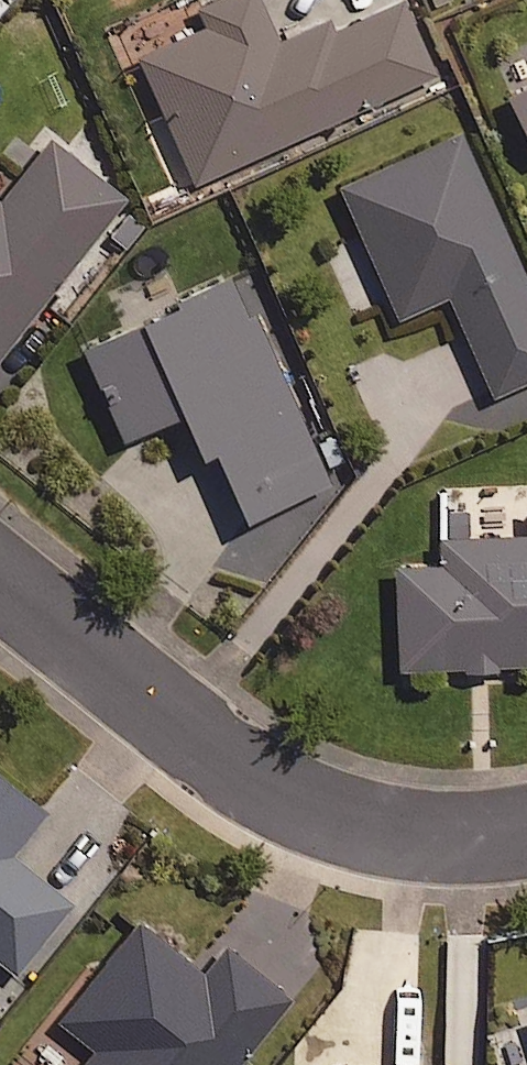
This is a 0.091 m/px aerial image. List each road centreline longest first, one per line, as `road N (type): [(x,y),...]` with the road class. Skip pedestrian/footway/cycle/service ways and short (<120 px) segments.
road 1 (residential): [(526,830),(409,829),(317,808),(238,771),(0,581)]

